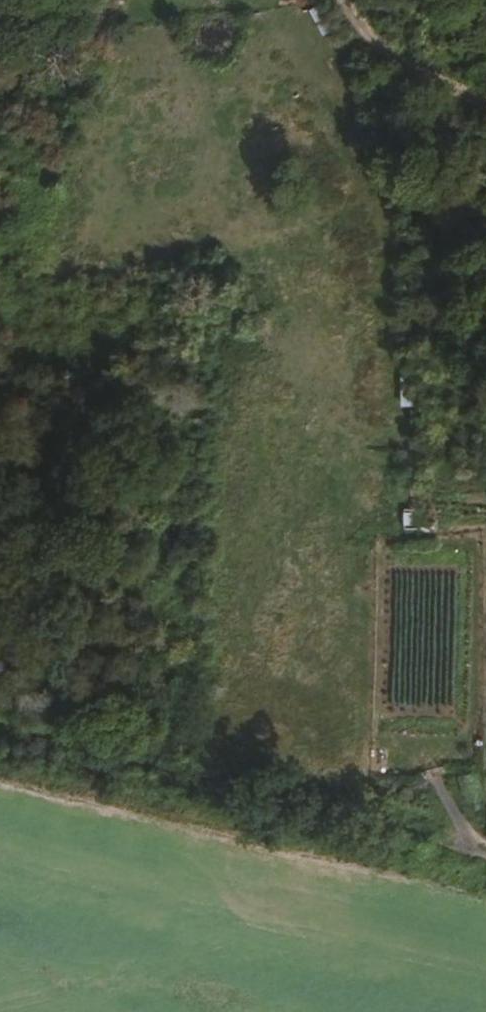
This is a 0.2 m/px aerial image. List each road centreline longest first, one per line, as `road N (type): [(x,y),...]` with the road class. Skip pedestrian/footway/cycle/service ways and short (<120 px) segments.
road 1 (track): [(0,745),(126,787),(485,862)]
road 2 (track): [(485,103),(407,62),(344,0)]

